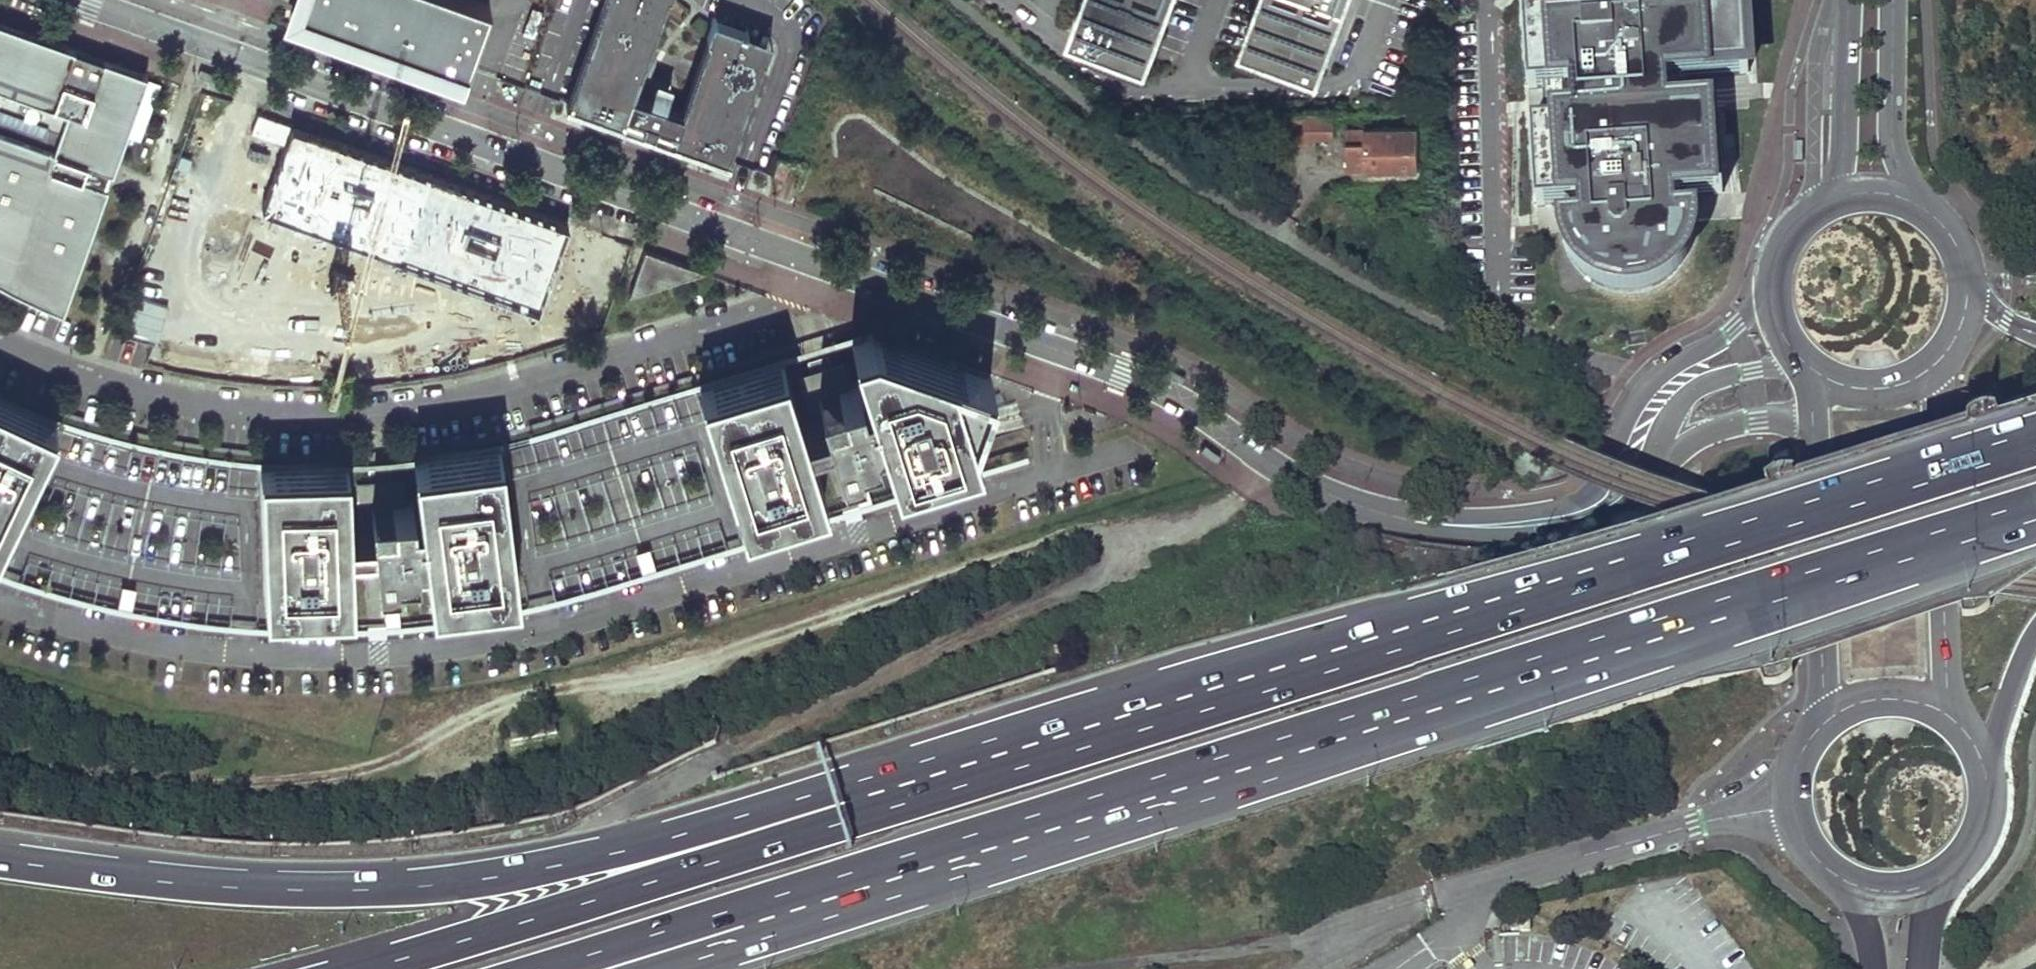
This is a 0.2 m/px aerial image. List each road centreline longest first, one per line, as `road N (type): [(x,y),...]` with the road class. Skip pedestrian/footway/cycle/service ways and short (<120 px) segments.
road 1 (residential): [(81,0),(1123,376),(1328,493),(1391,513),(1475,524),(1562,517)]
road 2 (motorway): [(773,899),(2035,517)]
road 3 (motorway): [(2035,447),(1174,711),(890,808)]
road 4 (motorway): [(890,808),(818,800),(598,858),(344,889),(229,887),(0,857)]
road 5 (motorway): [(890,808),(362,968)]
road 6 (primary): [(1956,724),(1946,689),(1936,391),(1942,353)]
road 7 (residential): [(1771,282),(1725,334),(1652,382),(1591,494),(1562,517)]
road 8 (primary): [(1813,430),(1818,725)]
road 9 (motorway): [(534,968),(773,899)]
road 10 (primary): [(1928,212),(1905,178),(1891,135),(1893,0)]
road 11 (primary): [(1849,0),(1840,175),(1831,199)]
road 12 (unclassified): [(1656,464),(1691,393),(1739,372),(1800,361)]
road 13 (primary): [(1818,725),(1795,762),(1790,806),(1807,851),(1843,882)]
road 14 (unclassified): [(1656,464),(1748,419),(1813,430)]
road 15 (primary): [(1956,724),(1936,709),(1887,696),(1862,700),(1818,725)]
road 16 (motorway): [(1982,768),(2035,629)]
road 17 (primary): [(1811,371),(1876,386),(1901,381),(1942,353)]
road 18 (motorway): [(656,968),(773,899)]
road 19 (primary): [(1941,877),(1980,829),(1982,768)]

